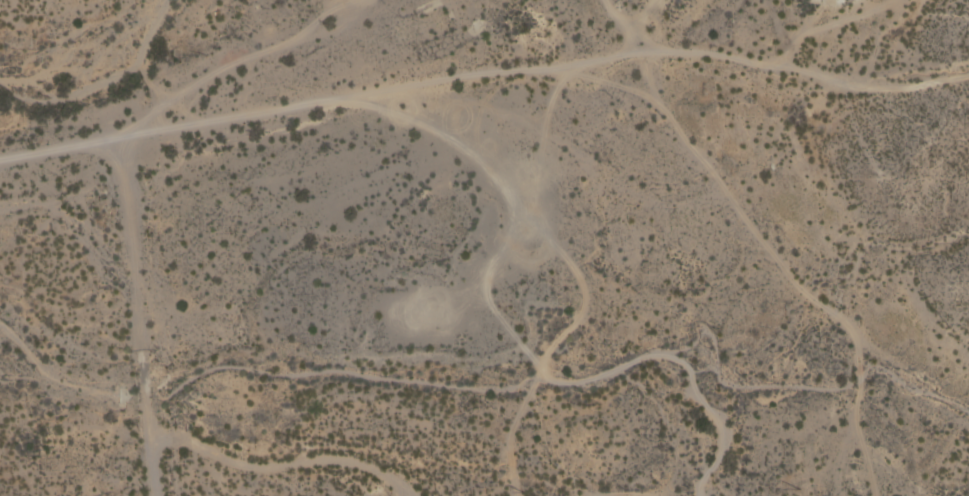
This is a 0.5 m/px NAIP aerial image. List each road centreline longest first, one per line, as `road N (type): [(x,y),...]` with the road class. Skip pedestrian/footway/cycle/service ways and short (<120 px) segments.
road 1 (track): [(968,74),(889,88),(784,65),(629,54),(71,148)]
road 2 (track): [(157,495),(122,179),(99,152),(71,148),(0,161)]
road 3 (track): [(552,240),(579,280),(584,305),(574,327),(549,342),(503,446),(513,495)]
road 4 (track): [(149,439),(253,465),(341,461),(380,471),(412,495)]

